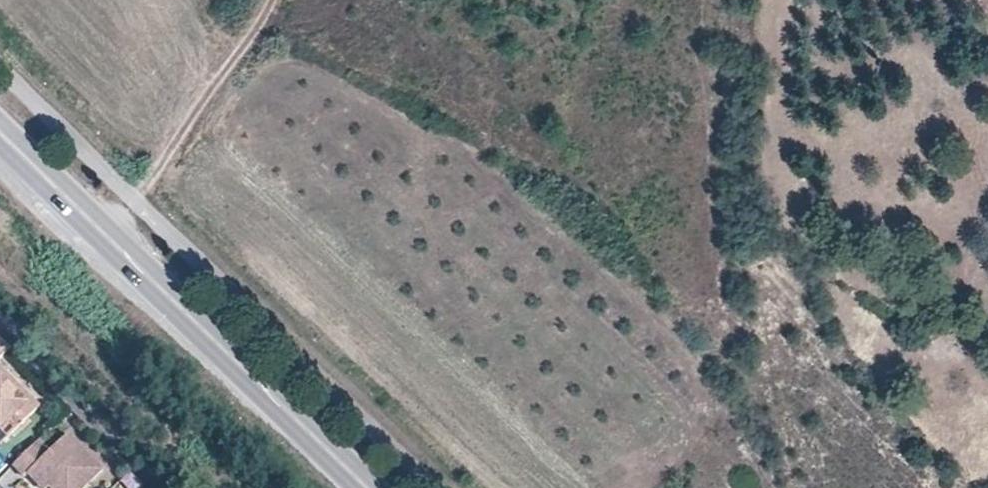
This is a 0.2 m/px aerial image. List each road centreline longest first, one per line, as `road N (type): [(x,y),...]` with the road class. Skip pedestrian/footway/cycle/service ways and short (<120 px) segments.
road 1 (secondary): [(368,487),(0,131)]
road 2 (track): [(109,236),(244,51),(269,0)]

